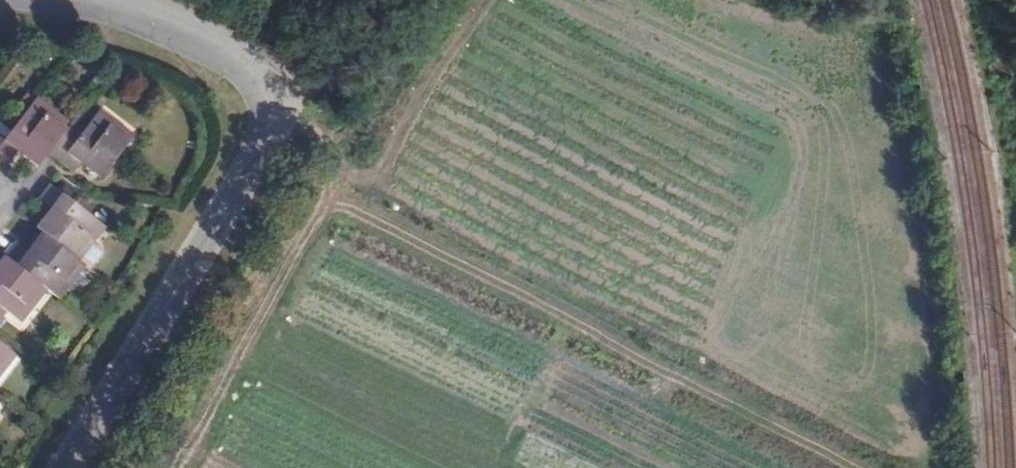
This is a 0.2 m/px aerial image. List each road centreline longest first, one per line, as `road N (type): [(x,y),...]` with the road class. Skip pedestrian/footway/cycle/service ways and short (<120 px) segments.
road 1 (track): [(293,118),(317,133),(345,201),(862,467)]
road 2 (unclassified): [(68,467),(249,176),(284,99)]
road 3 (track): [(636,320),(333,170)]
road 4 (track): [(167,467),(336,186)]
road 5 (unclassified): [(97,0),(173,21),(229,49),(278,82),(284,99)]

